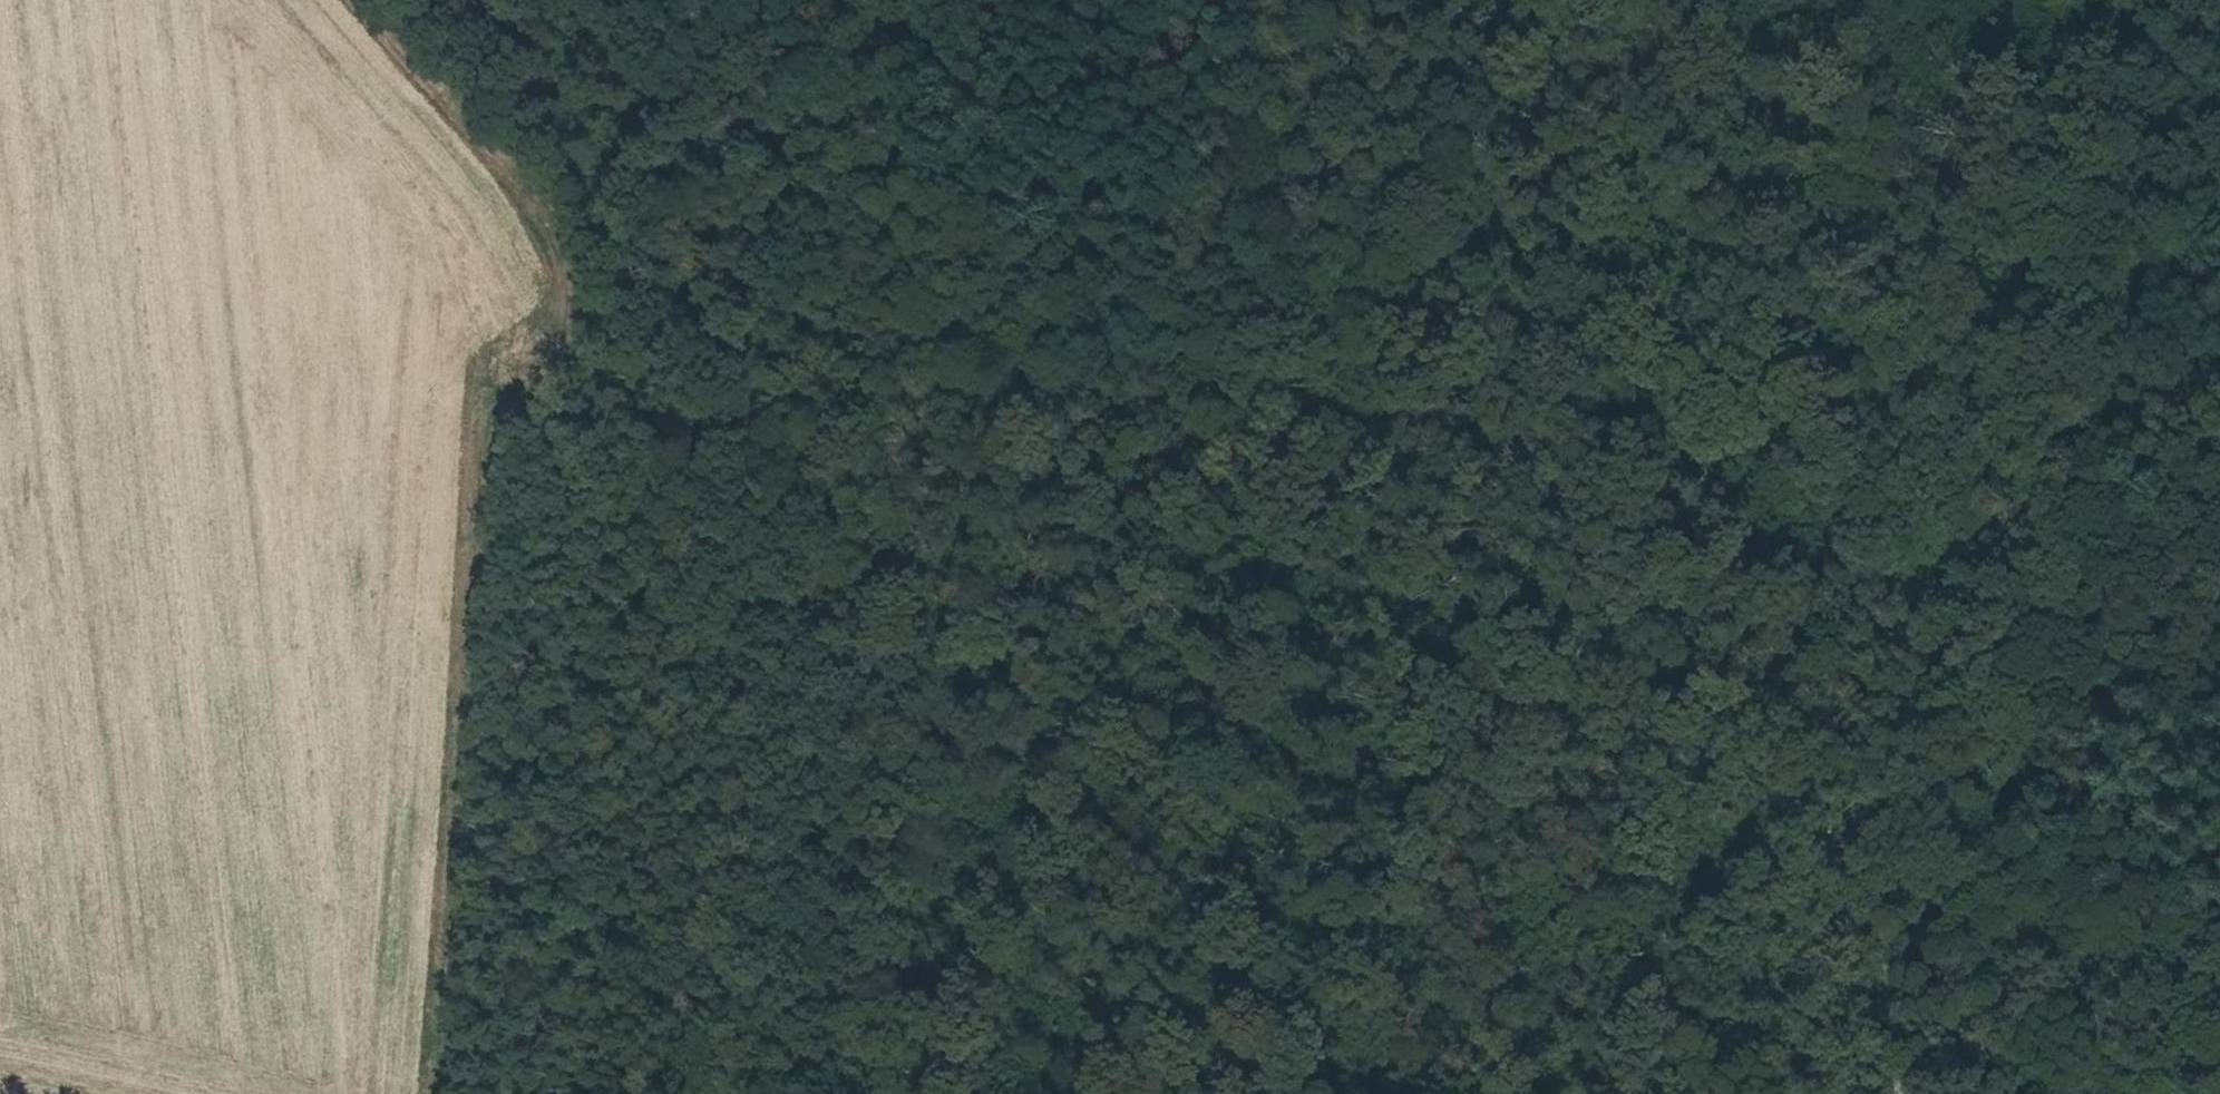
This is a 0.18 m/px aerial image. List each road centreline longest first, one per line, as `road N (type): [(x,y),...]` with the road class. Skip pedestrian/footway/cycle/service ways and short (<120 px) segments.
road 1 (track): [(2216,0),(2138,238),(1986,441),(1883,854),(1913,1093)]
road 2 (track): [(456,138),(346,0)]

